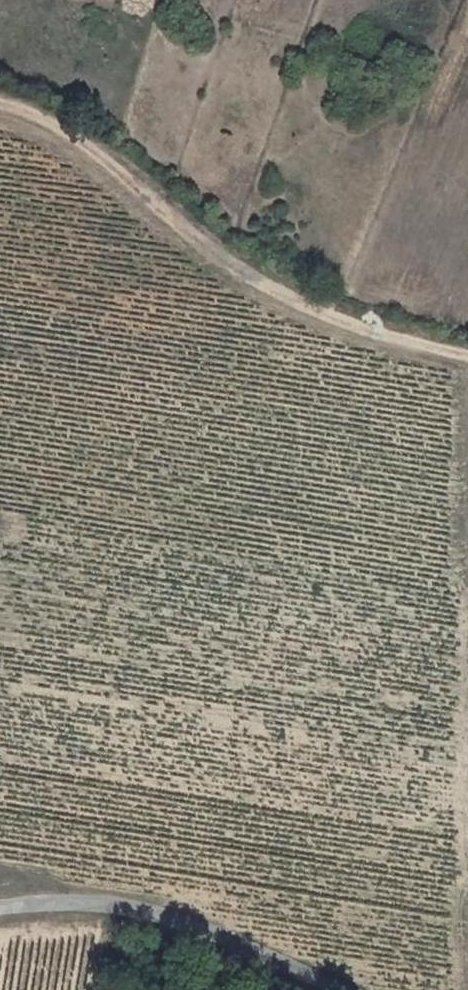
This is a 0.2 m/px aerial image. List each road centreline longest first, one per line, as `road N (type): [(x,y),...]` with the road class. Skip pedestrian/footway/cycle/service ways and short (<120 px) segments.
road 1 (track): [(0,120),(52,133),(142,187),(237,278),(467,357)]
road 2 (residential): [(0,910),(67,903),(176,931),(326,989)]

